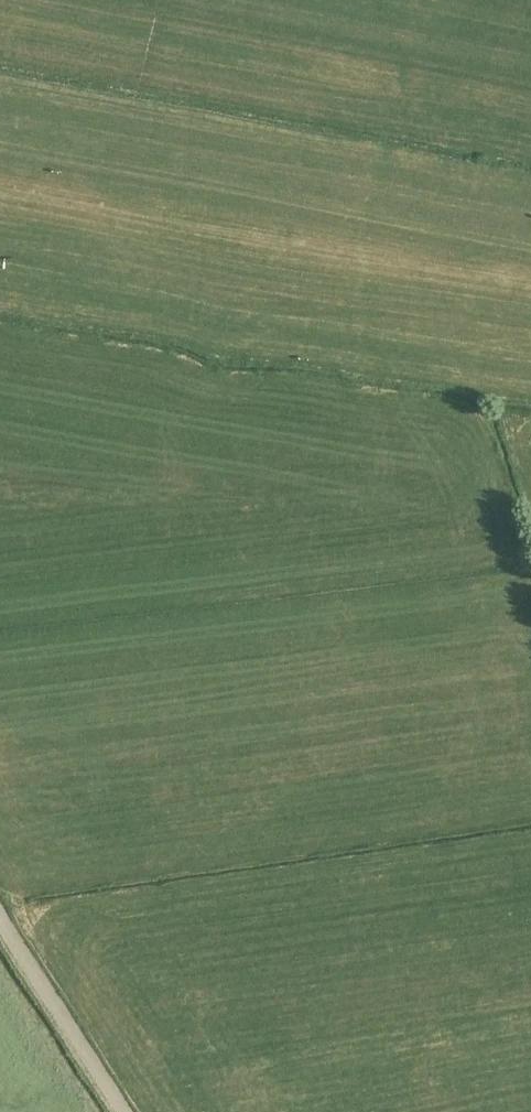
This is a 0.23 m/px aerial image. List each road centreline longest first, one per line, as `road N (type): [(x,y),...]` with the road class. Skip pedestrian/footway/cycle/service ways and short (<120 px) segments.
road 1 (unclassified): [(0,908),(122,1111)]

